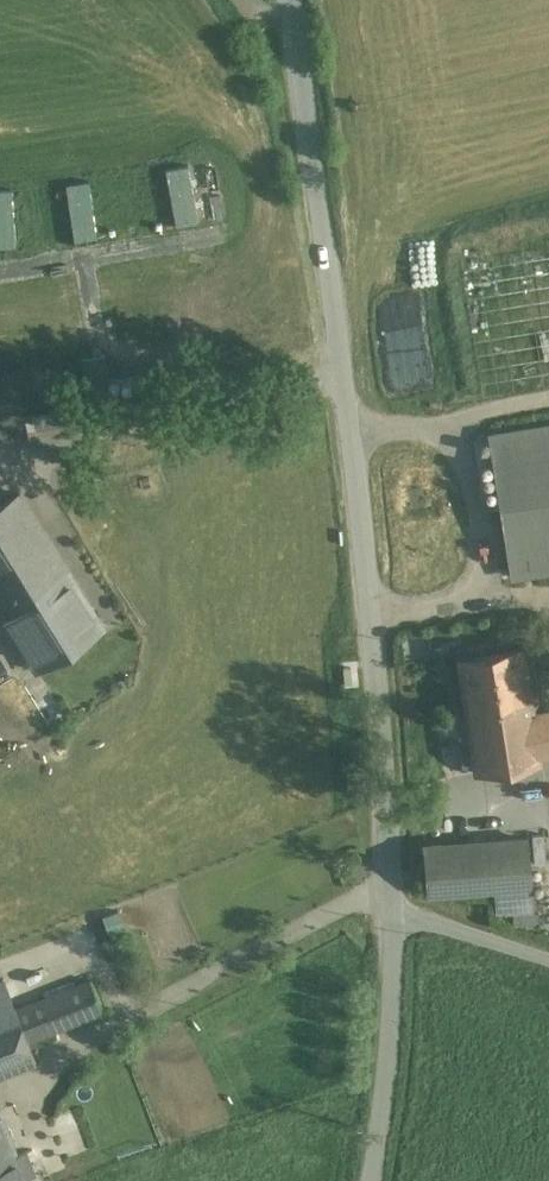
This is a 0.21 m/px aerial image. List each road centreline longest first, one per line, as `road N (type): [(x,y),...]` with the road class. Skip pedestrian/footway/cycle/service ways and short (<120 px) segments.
road 1 (tertiary): [(396,913),(343,393),(291,0)]
road 2 (tertiary): [(373,1180),(396,913)]
road 3 (unclassified): [(396,913),(548,962)]

